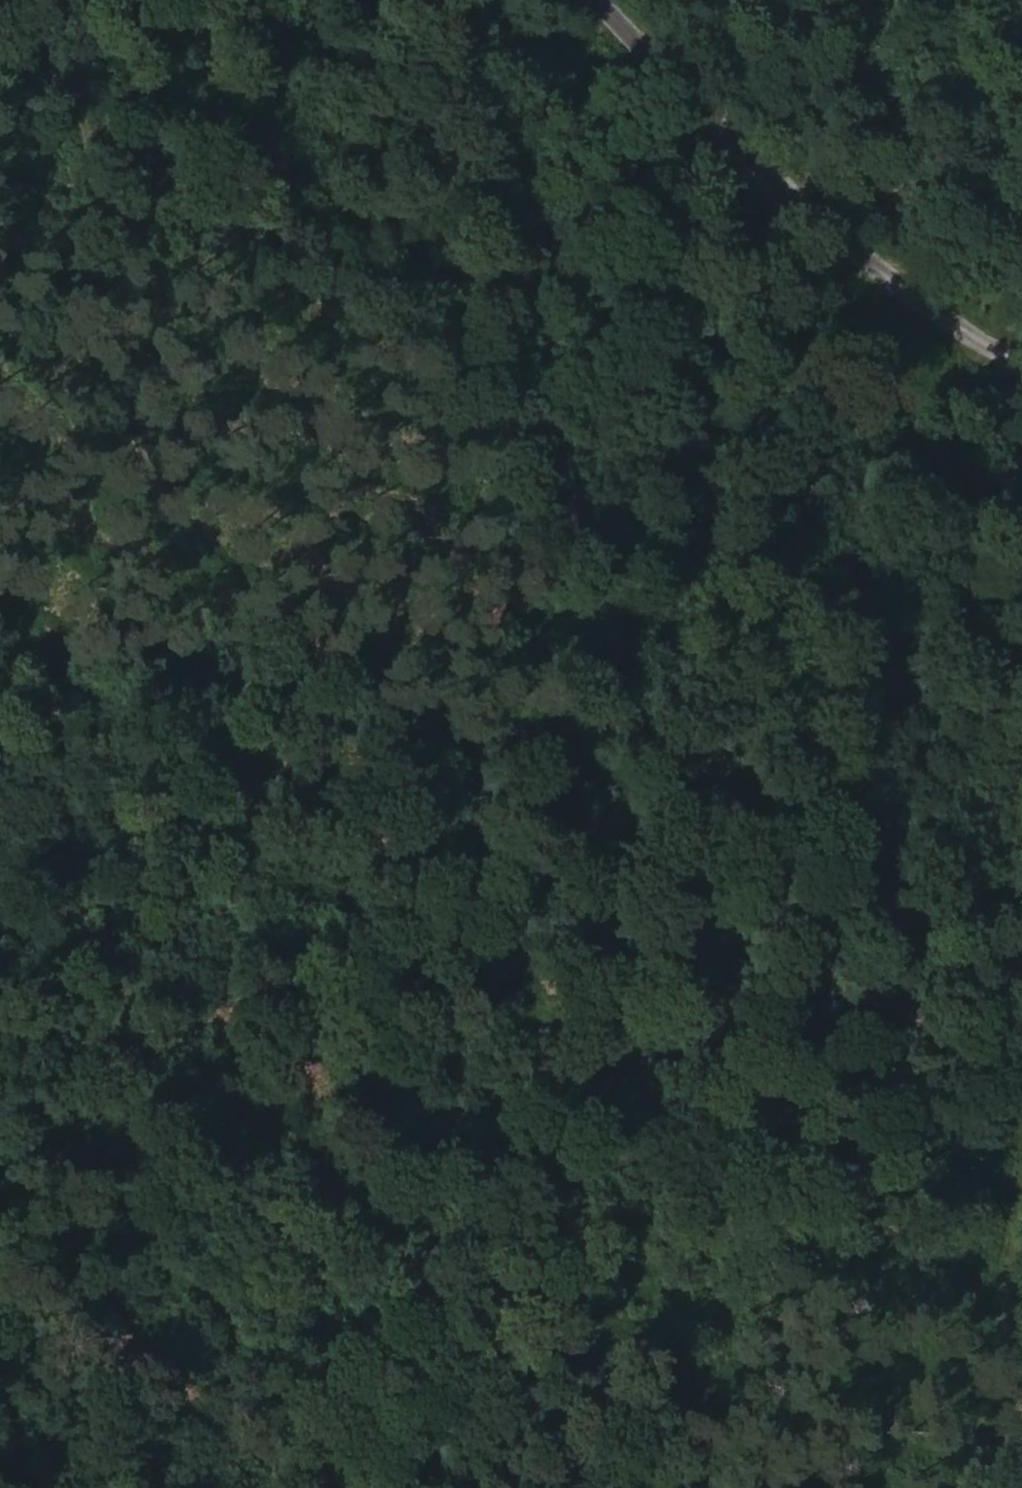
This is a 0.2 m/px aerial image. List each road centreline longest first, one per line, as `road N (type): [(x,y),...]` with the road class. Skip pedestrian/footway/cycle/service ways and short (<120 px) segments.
road 1 (unclassified): [(1021,359),(857,294),(599,0)]
road 2 (track): [(981,1487),(1021,1293)]

